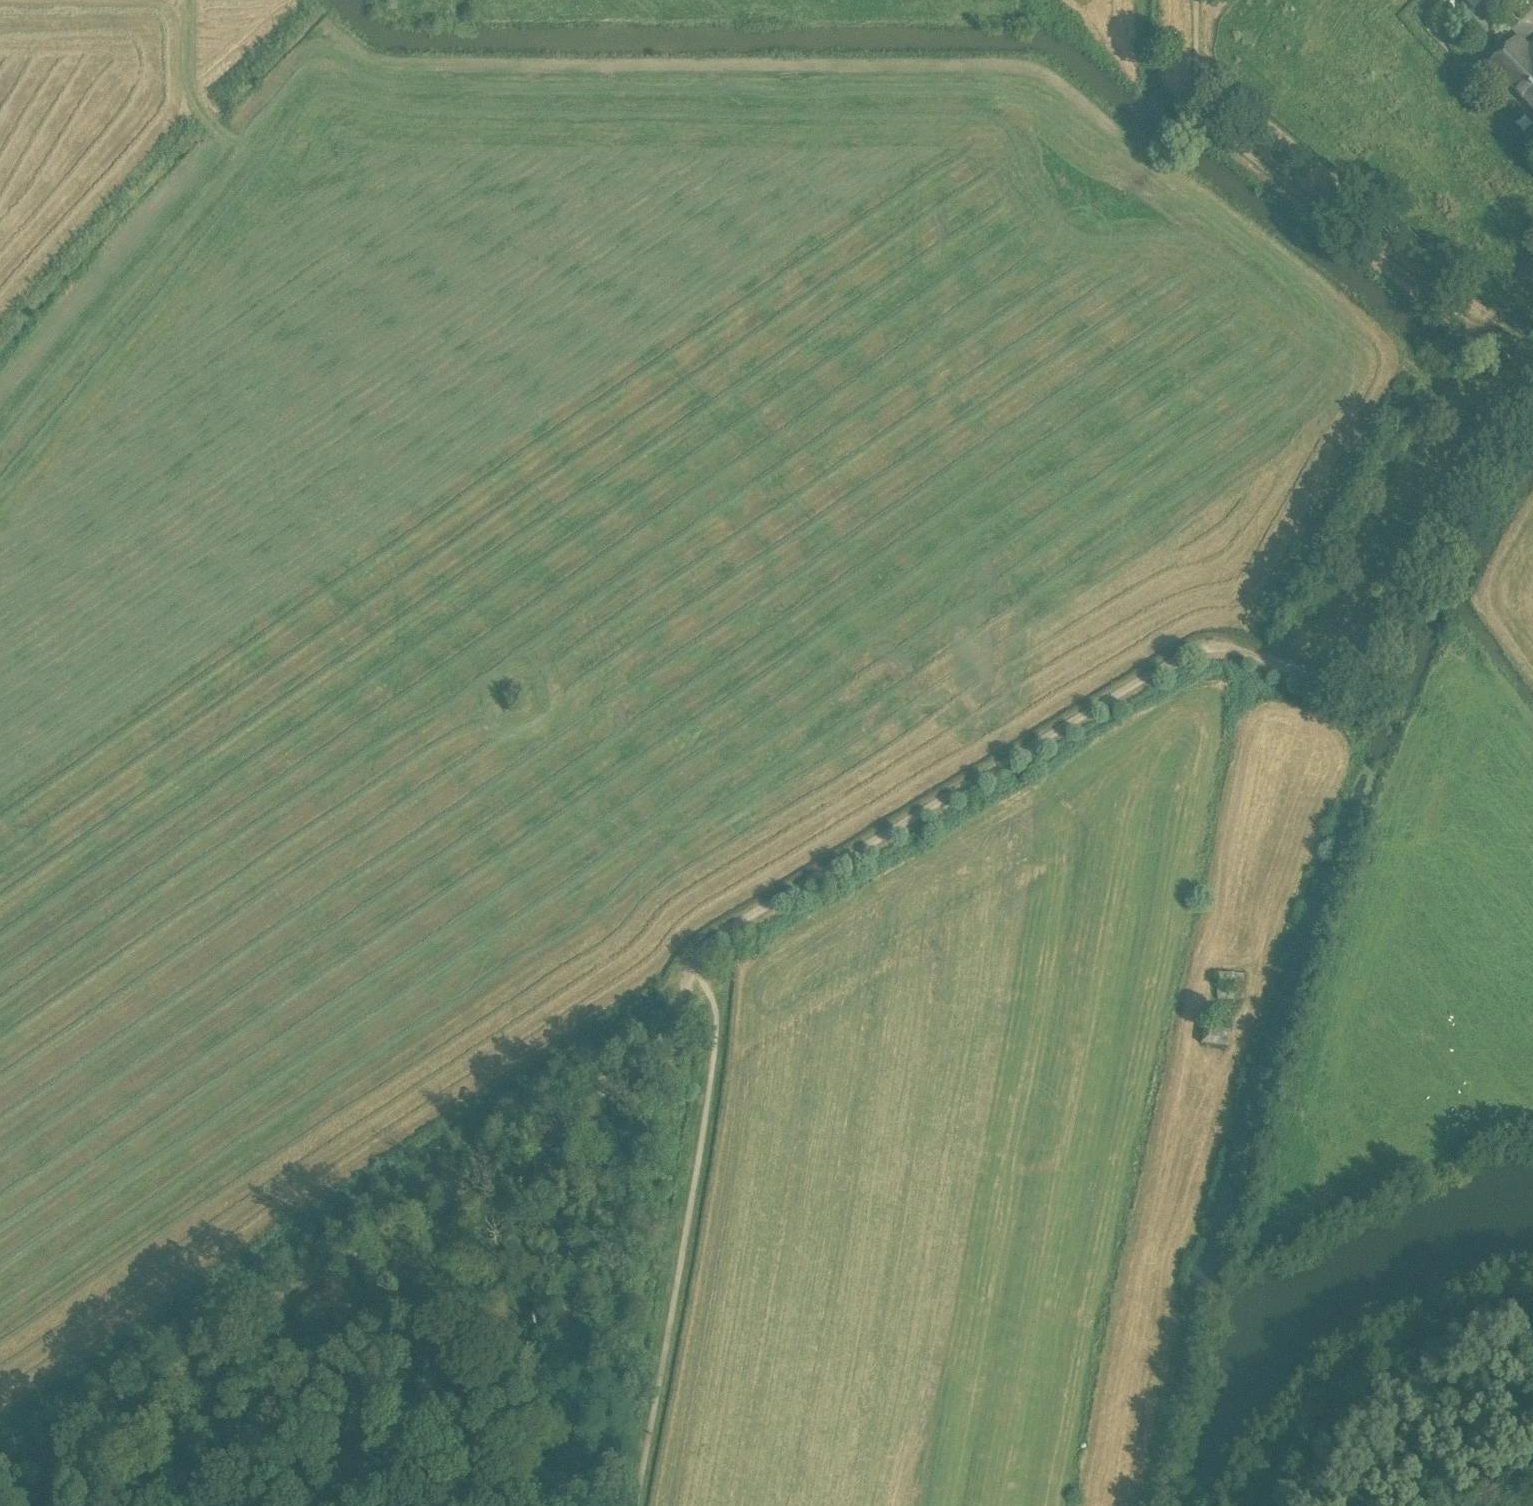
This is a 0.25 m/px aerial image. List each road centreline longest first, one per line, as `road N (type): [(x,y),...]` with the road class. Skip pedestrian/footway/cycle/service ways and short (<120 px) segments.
road 1 (track): [(190,0),(189,79),(201,112),(232,143)]

